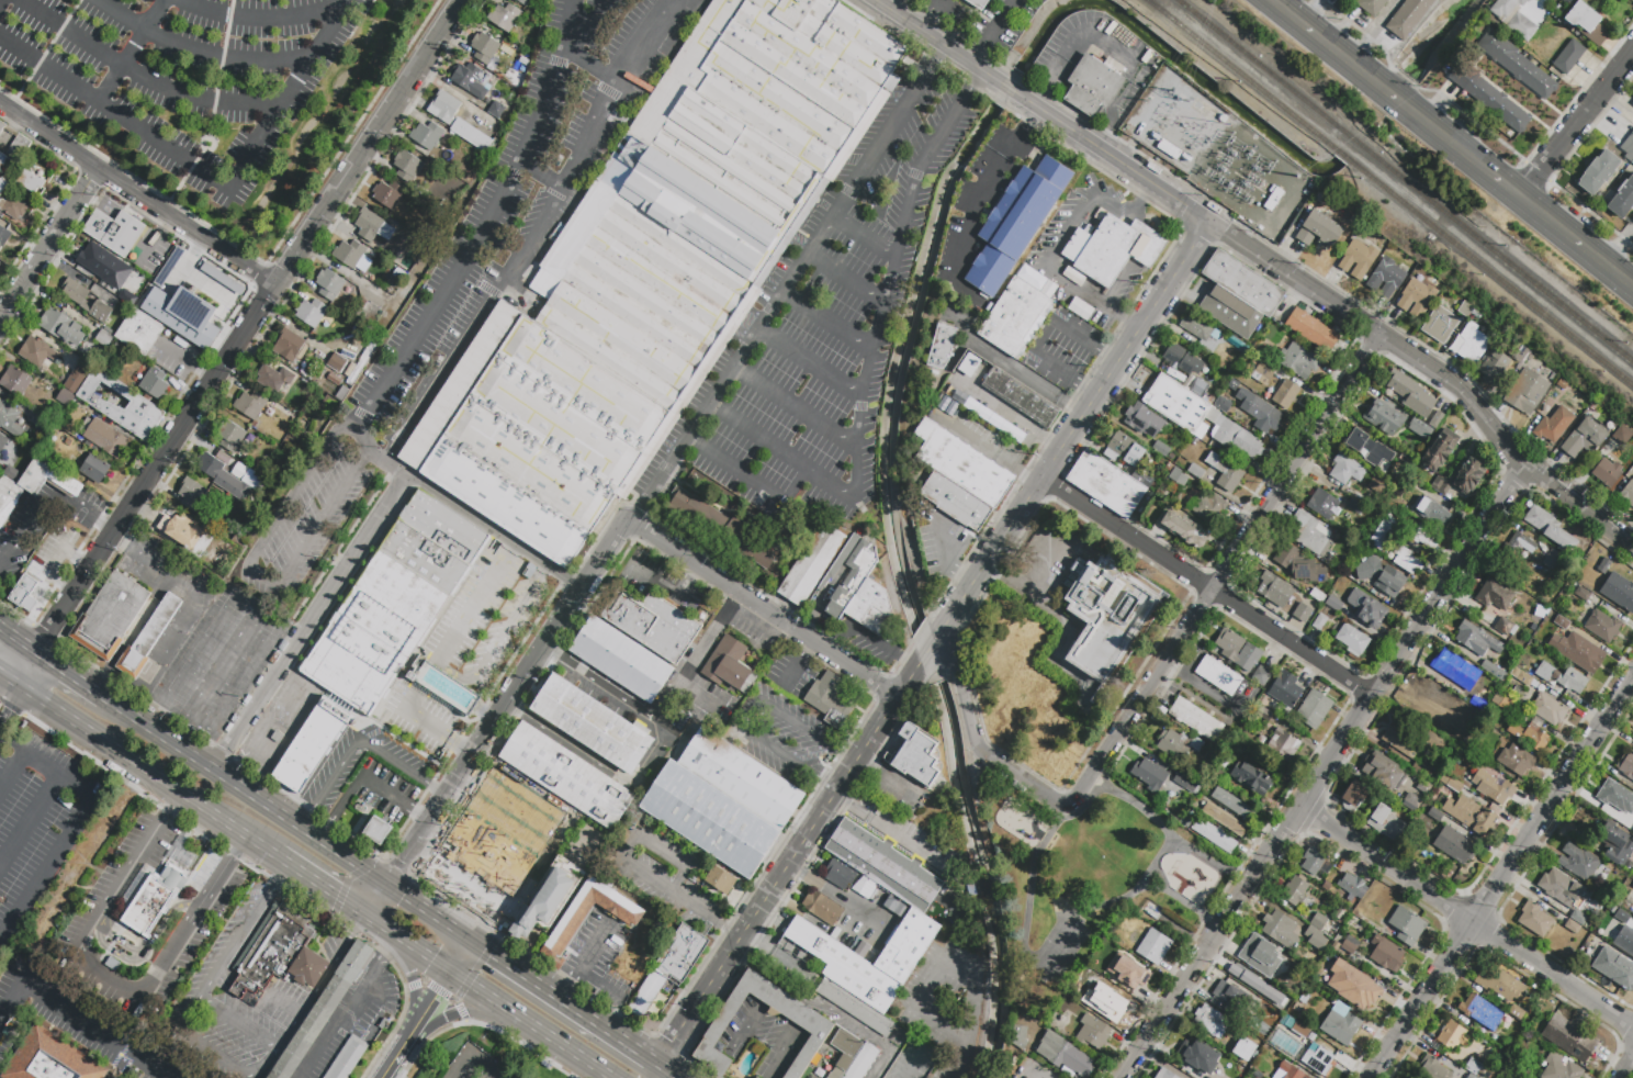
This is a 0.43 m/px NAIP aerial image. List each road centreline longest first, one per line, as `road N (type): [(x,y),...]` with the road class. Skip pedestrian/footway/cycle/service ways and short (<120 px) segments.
road 1 (residential): [(463,0),(12,682)]
road 2 (residential): [(1520,465),(1122,1077)]
road 3 (residential): [(1386,333),(1066,807)]
road 4 (residential): [(1210,222),(935,645)]
road 5 (residential): [(922,666),(661,1064)]
road 6 (residential): [(1297,808),(1632,1029)]
road 7 (residential): [(1043,476),(1371,695)]
road 8 (residential): [(210,770),(407,475)]
road 9 (primary): [(387,888),(105,699)]
road 10 (residential): [(1386,333),(1460,385),(1520,465),(1632,547)]
road 11 (residential): [(0,105),(275,285)]
road 12 (residential): [(627,519),(902,698)]
road 13 (primary): [(12,682),(280,857)]
road 14 (residential): [(1632,680),(1474,923)]
road 15 (residential): [(526,673),(387,888)]
road 16 (tertiary): [(1015,93),(1210,222)]
road 17 (residential): [(947,628),(982,756),(1066,807)]
road 18 (primary): [(661,1064),(470,941)]
road 19 (primary): [(451,973),(613,1077)]
road 20 (residential): [(1474,923),(1373,1077)]
road 21 (residential): [(627,519),(526,673)]
road 22 (residential): [(1520,195),(1632,52)]
road 23 (tertiary): [(874,0),(1003,85)]
road 24 (residential): [(82,192),(0,316)]
road 25 (primary): [(1405,104),(1520,195)]
road 26 (residential): [(1210,222),(1332,302)]
road 27 (primary): [(1520,195),(1632,286)]
road 28 (primary): [(1272,0),(1383,88)]

